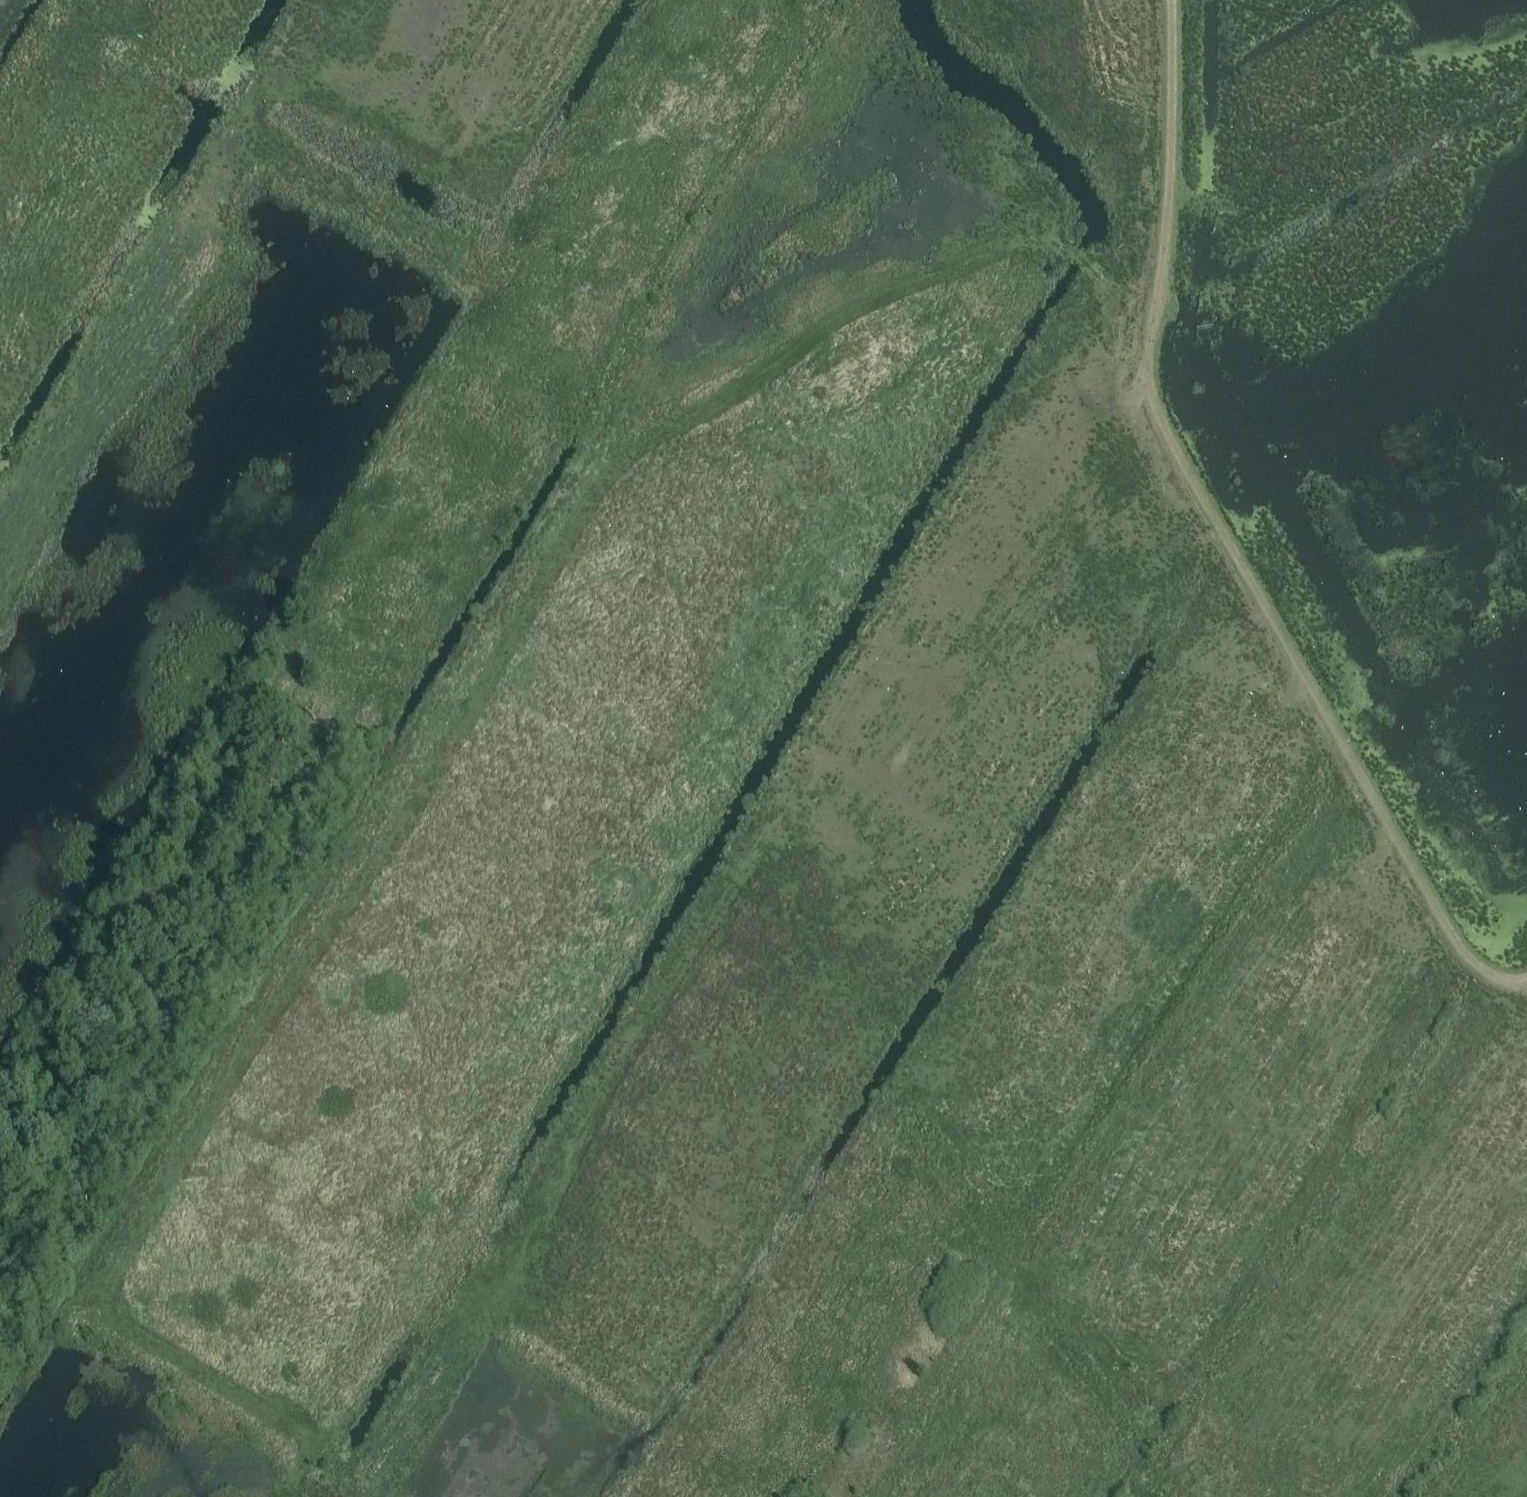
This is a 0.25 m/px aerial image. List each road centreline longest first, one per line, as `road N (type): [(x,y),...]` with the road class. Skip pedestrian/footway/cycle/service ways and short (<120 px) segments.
road 1 (track): [(1170,0),(1174,126),(1149,368),(1154,407),(1253,600),(1461,949),(1495,976),(1526,977)]

